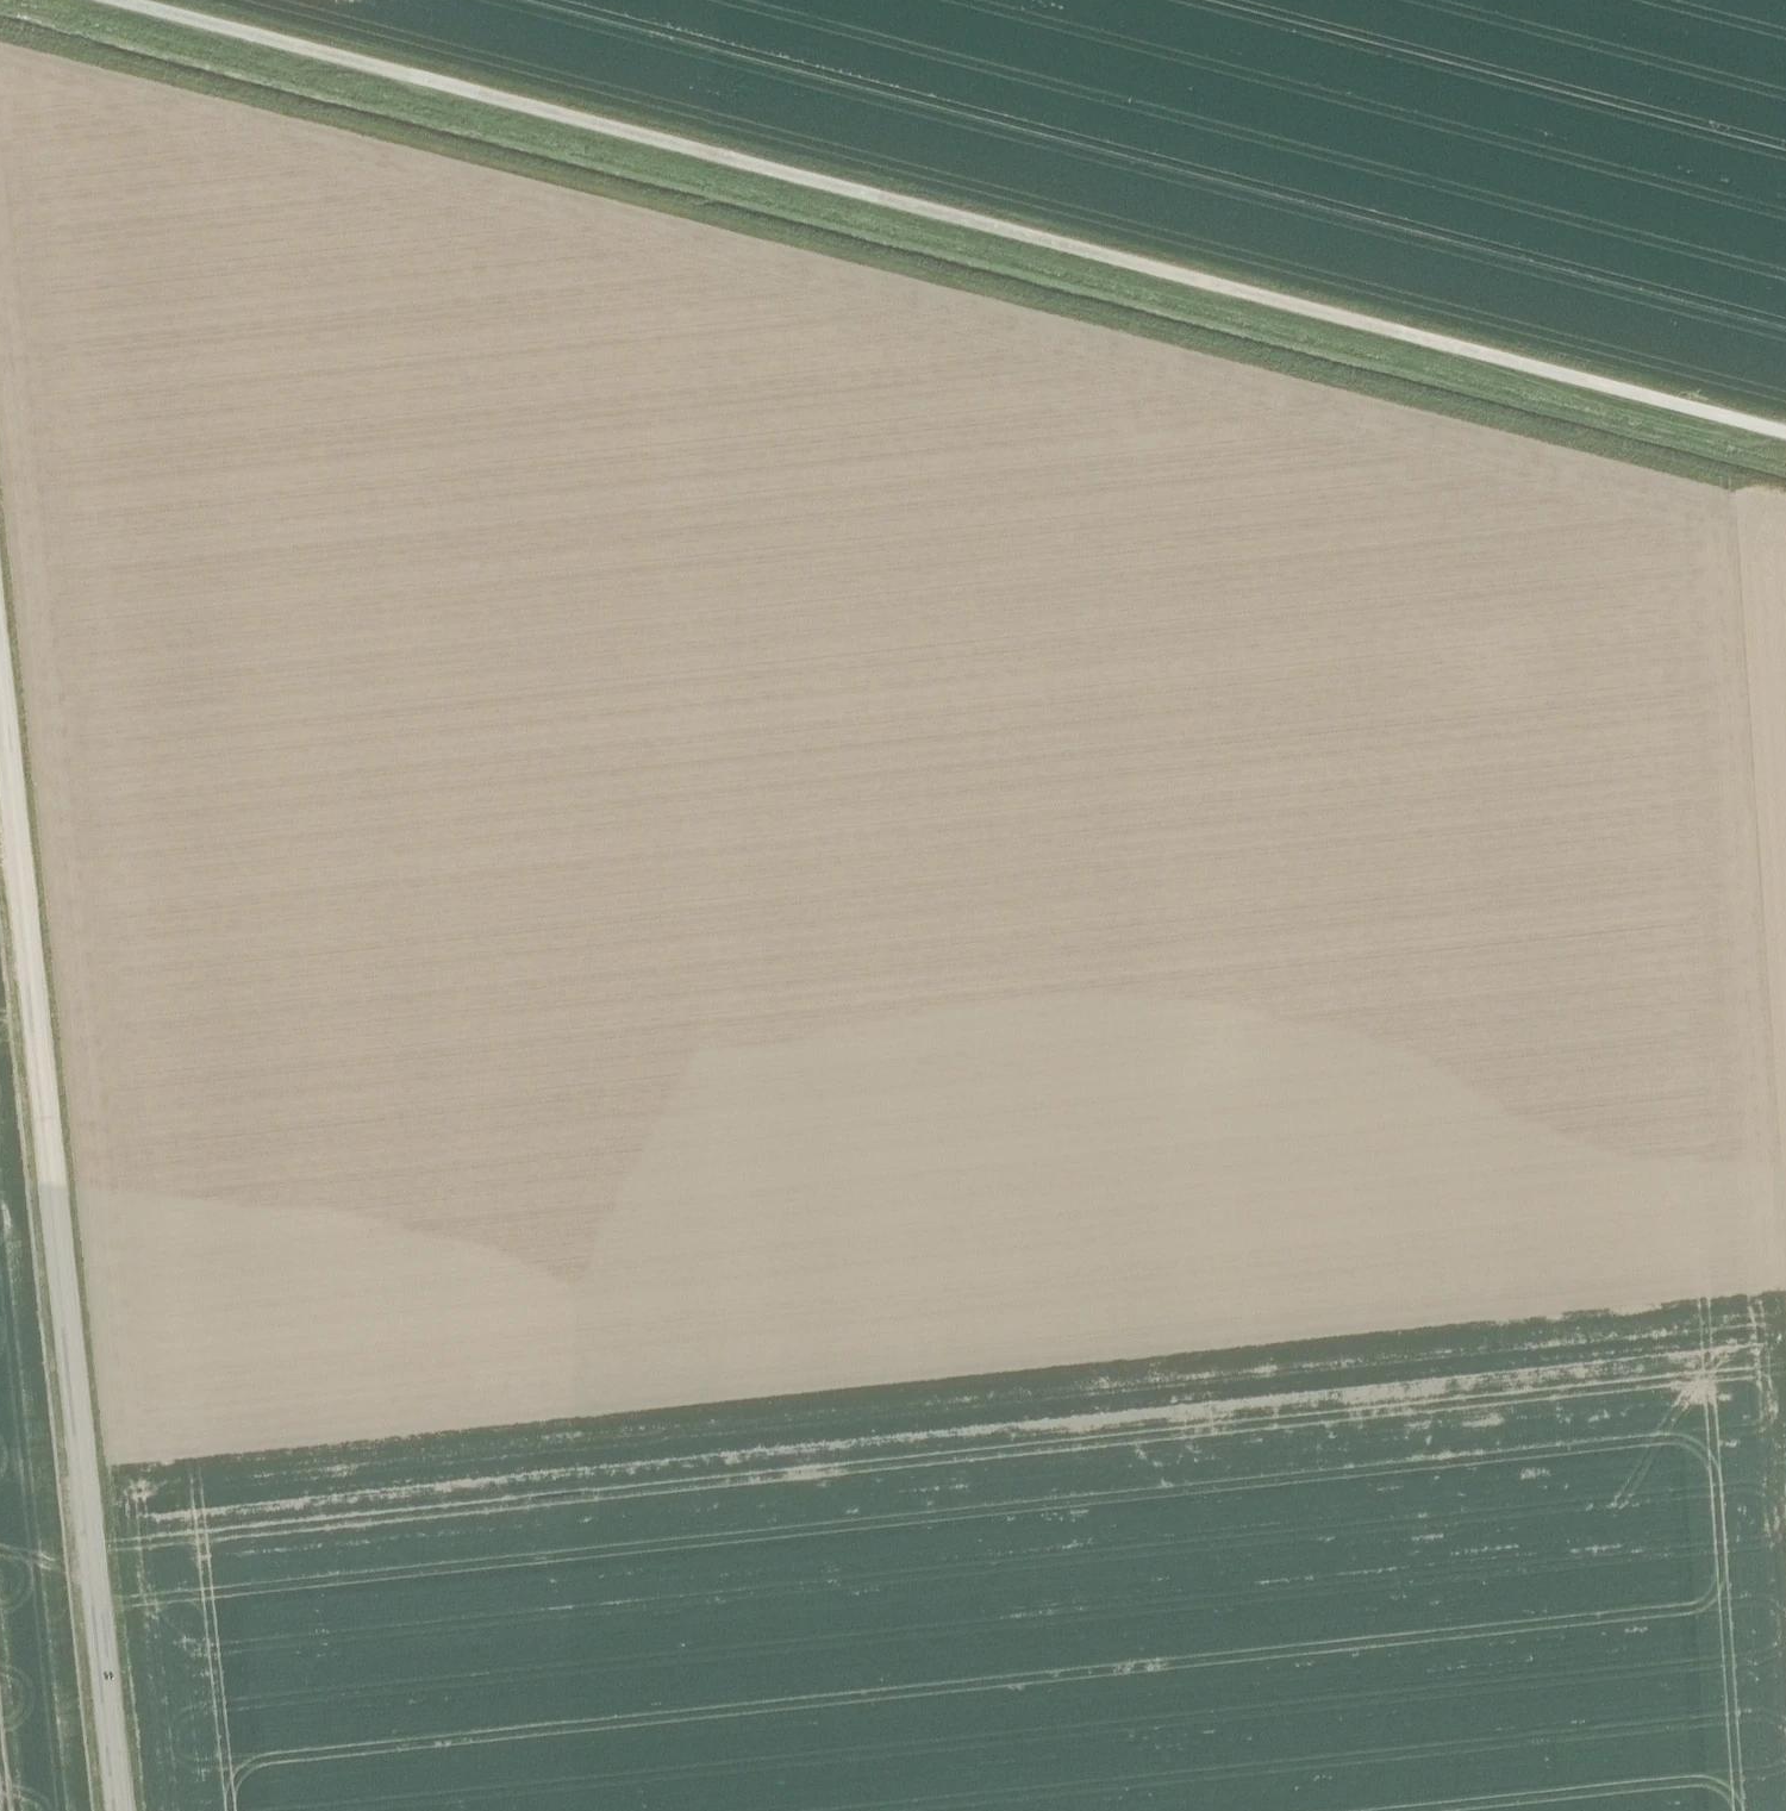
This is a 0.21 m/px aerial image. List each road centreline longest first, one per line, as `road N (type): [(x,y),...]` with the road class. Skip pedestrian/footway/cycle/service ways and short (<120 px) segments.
road 1 (unclassified): [(1785,434),(107,0)]
road 2 (tertiary): [(122,1810),(0,669)]

